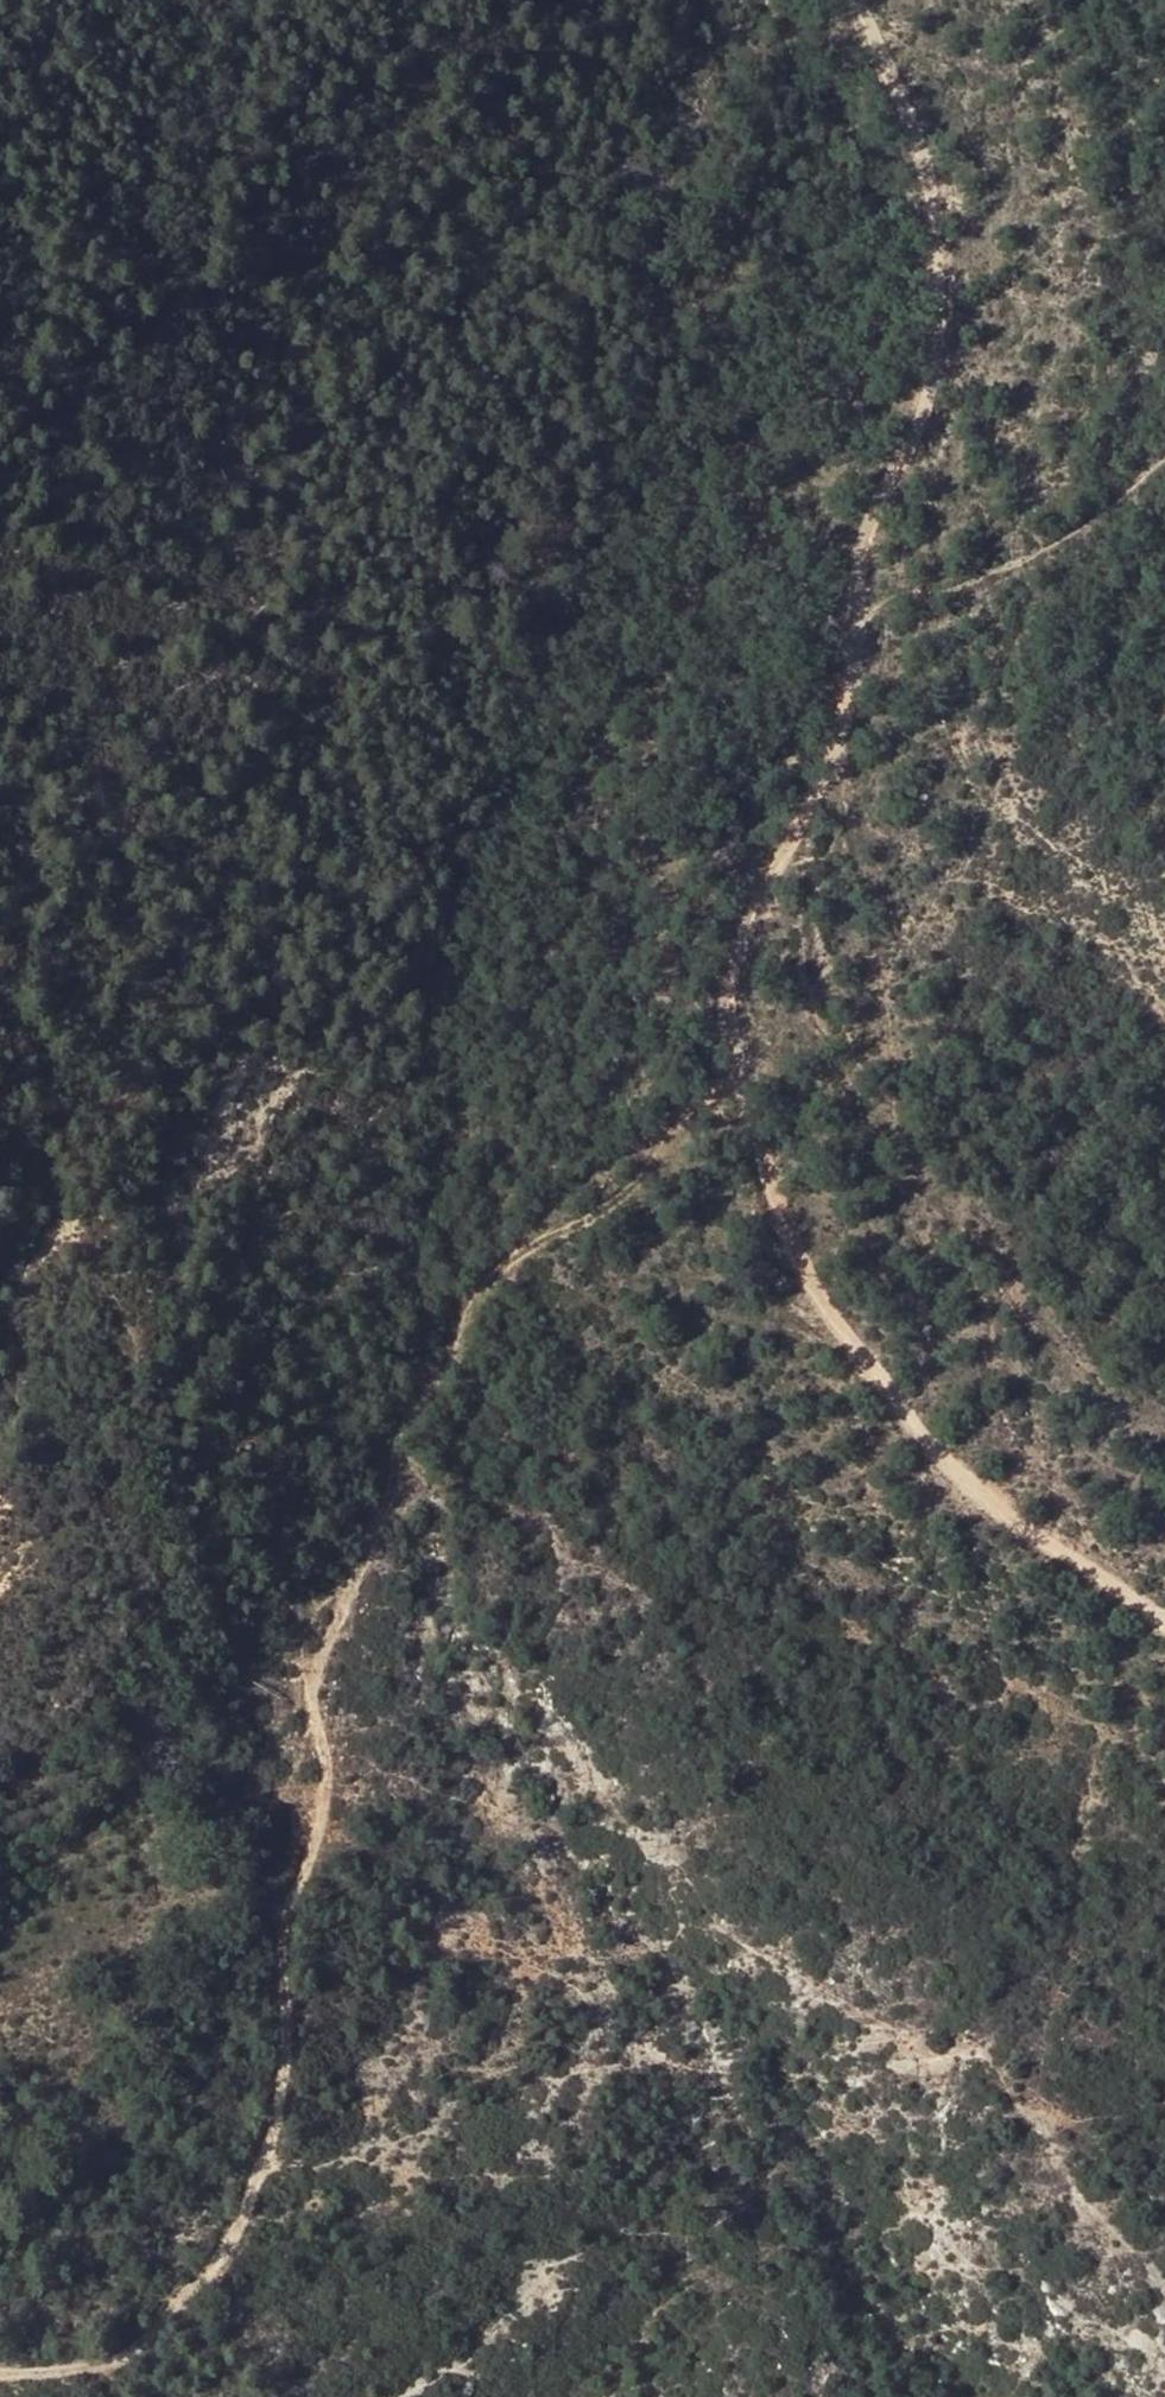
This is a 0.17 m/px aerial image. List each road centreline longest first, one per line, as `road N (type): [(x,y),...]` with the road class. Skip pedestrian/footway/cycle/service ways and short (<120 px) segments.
road 1 (track): [(1164,1607),(991,1498),(879,1383),(794,1246),(732,981),(742,932),(865,679),(860,533),(939,368),(950,273),(940,132),(881,0)]

